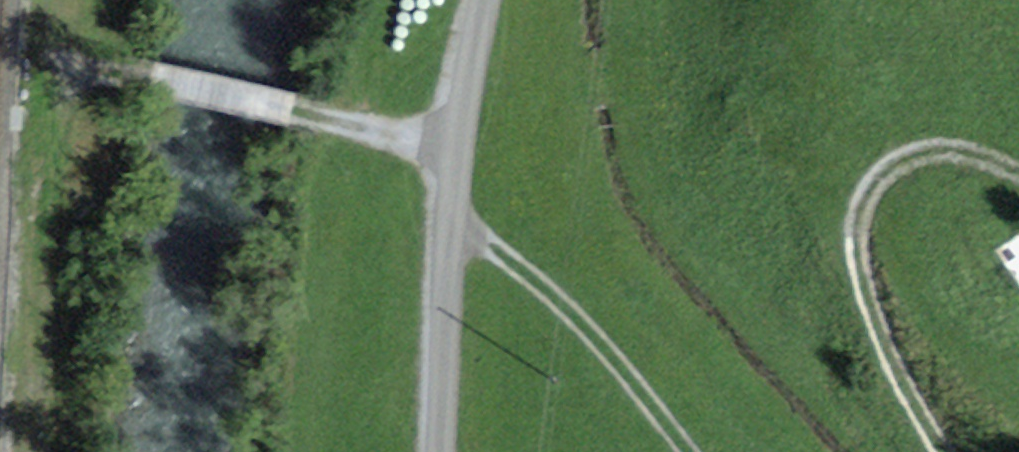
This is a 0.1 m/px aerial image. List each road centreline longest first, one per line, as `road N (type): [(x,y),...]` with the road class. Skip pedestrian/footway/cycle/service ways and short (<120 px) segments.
road 1 (residential): [(486,0),(450,148),(434,451)]
road 2 (track): [(1018,170),(961,151),(914,156),(875,182),(857,220),(867,305),(941,451)]
road 3 (track): [(107,66),(450,148)]
road 4 (track): [(692,451),(569,311),(447,209)]

